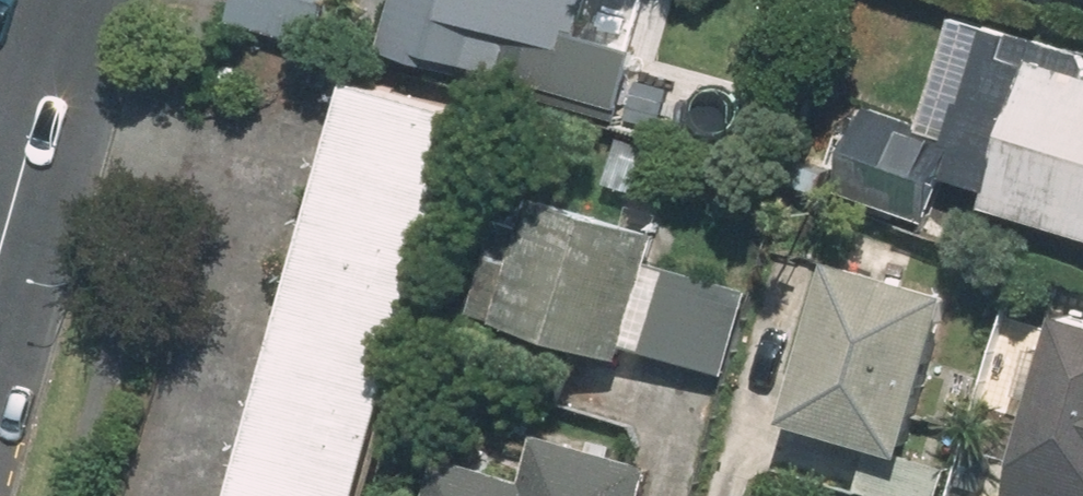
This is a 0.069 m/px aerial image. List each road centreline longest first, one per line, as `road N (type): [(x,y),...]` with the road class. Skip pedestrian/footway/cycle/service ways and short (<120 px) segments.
road 1 (residential): [(72,0),(0,257)]

